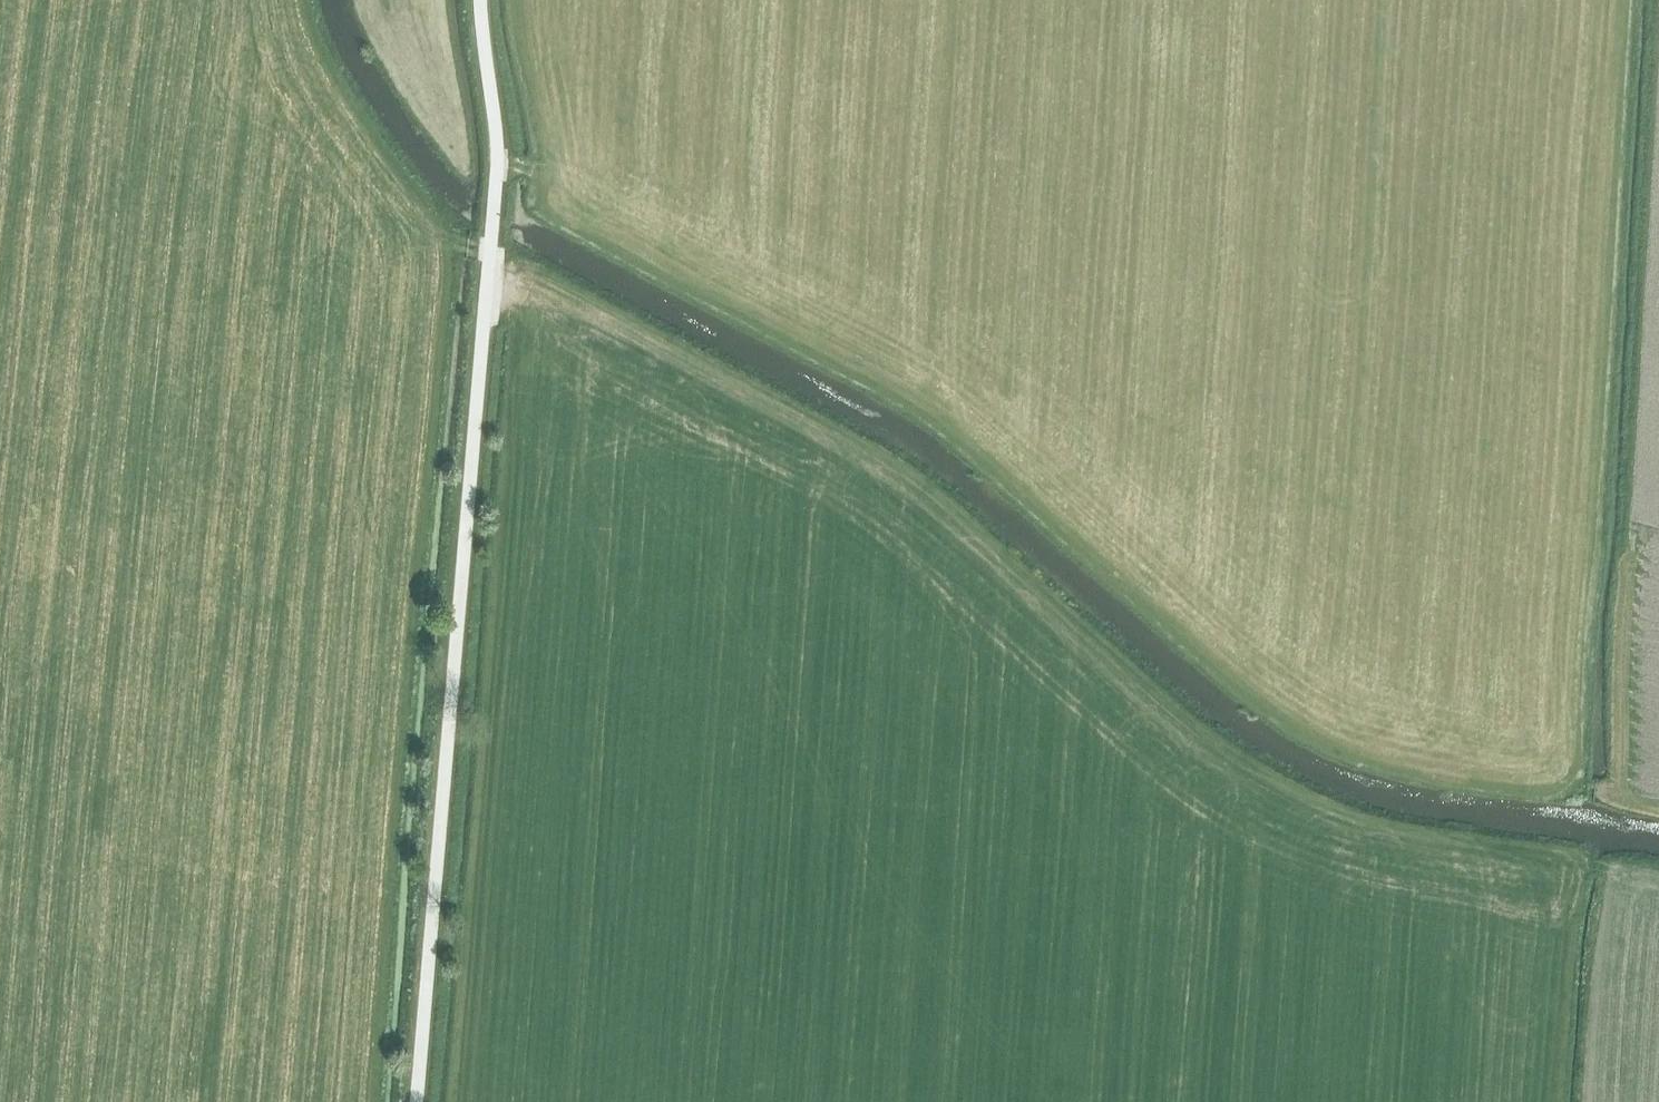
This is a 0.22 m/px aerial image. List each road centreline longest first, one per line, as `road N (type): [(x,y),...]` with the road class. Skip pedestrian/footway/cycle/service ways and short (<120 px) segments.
road 1 (unclassified): [(415,1101),(495,183),(481,0)]

